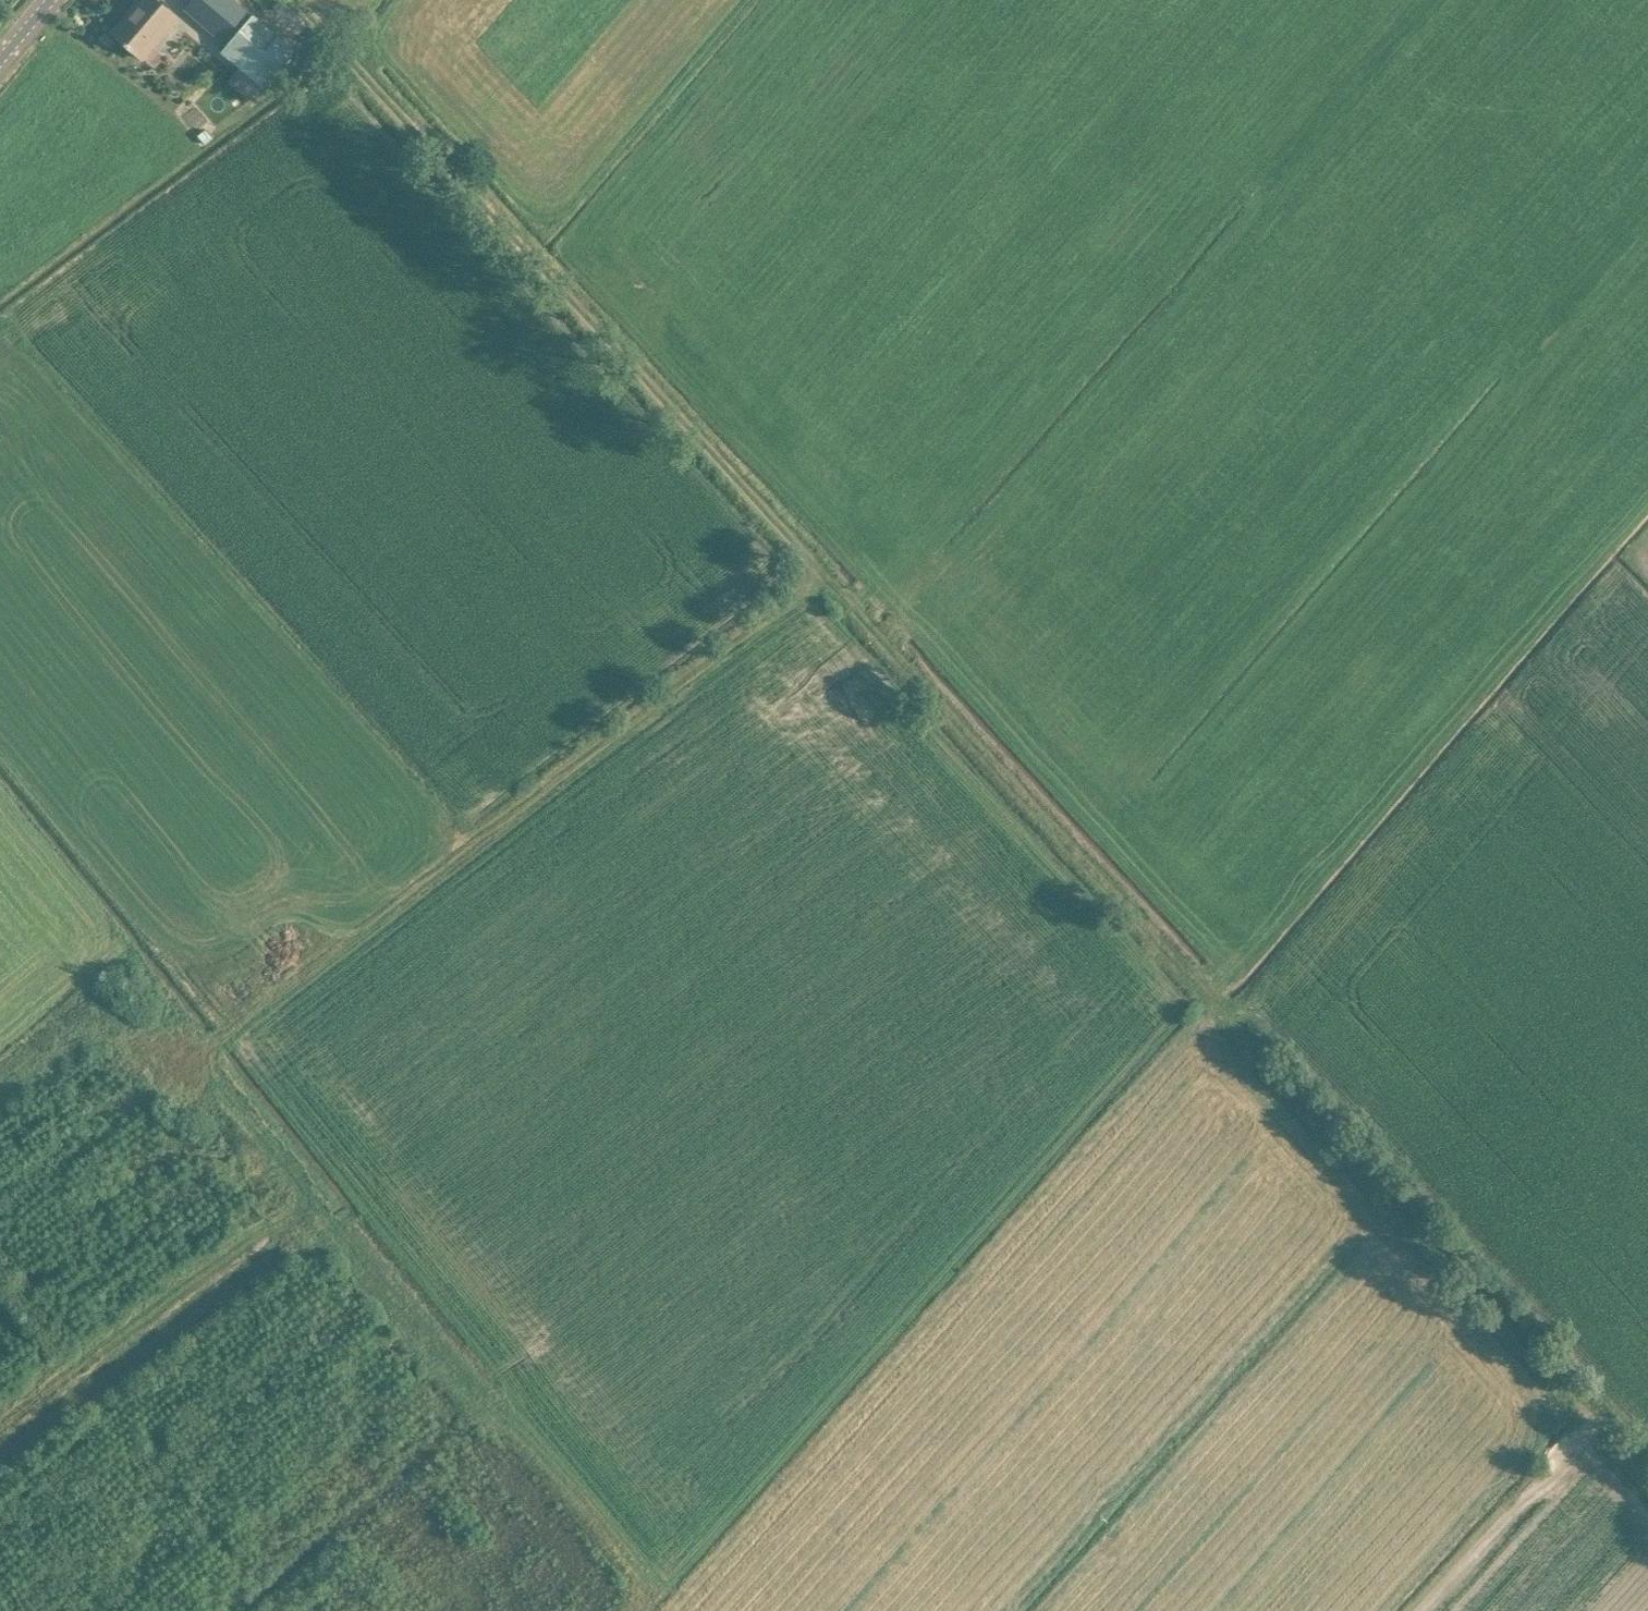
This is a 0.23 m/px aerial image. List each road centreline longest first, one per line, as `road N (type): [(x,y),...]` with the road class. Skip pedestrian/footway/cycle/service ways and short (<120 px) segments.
road 1 (track): [(292,0),(1647,1482)]

